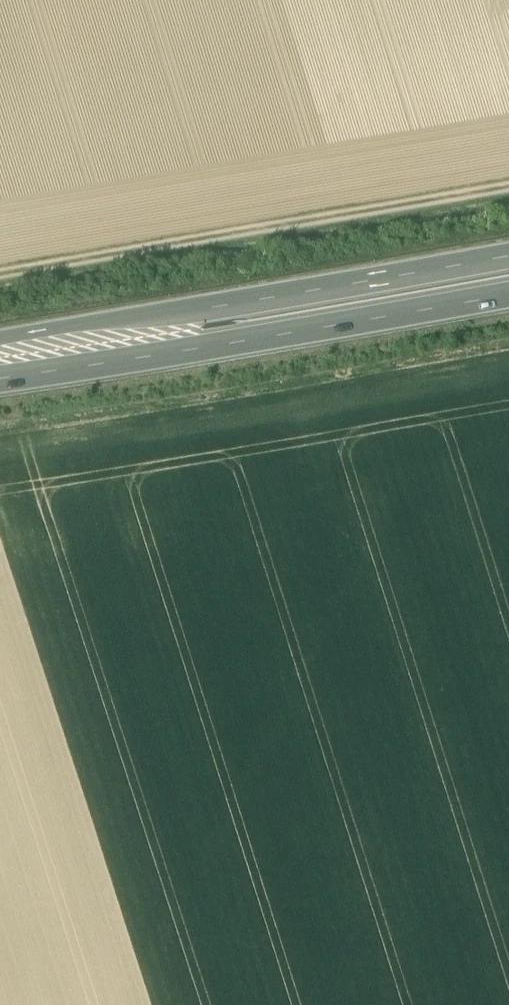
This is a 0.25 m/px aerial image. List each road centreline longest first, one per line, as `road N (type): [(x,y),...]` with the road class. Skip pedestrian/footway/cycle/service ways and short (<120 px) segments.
road 1 (trunk): [(508,258),(0,346)]
road 2 (track): [(508,189),(0,274)]
road 3 (trunk): [(0,382),(508,298)]

